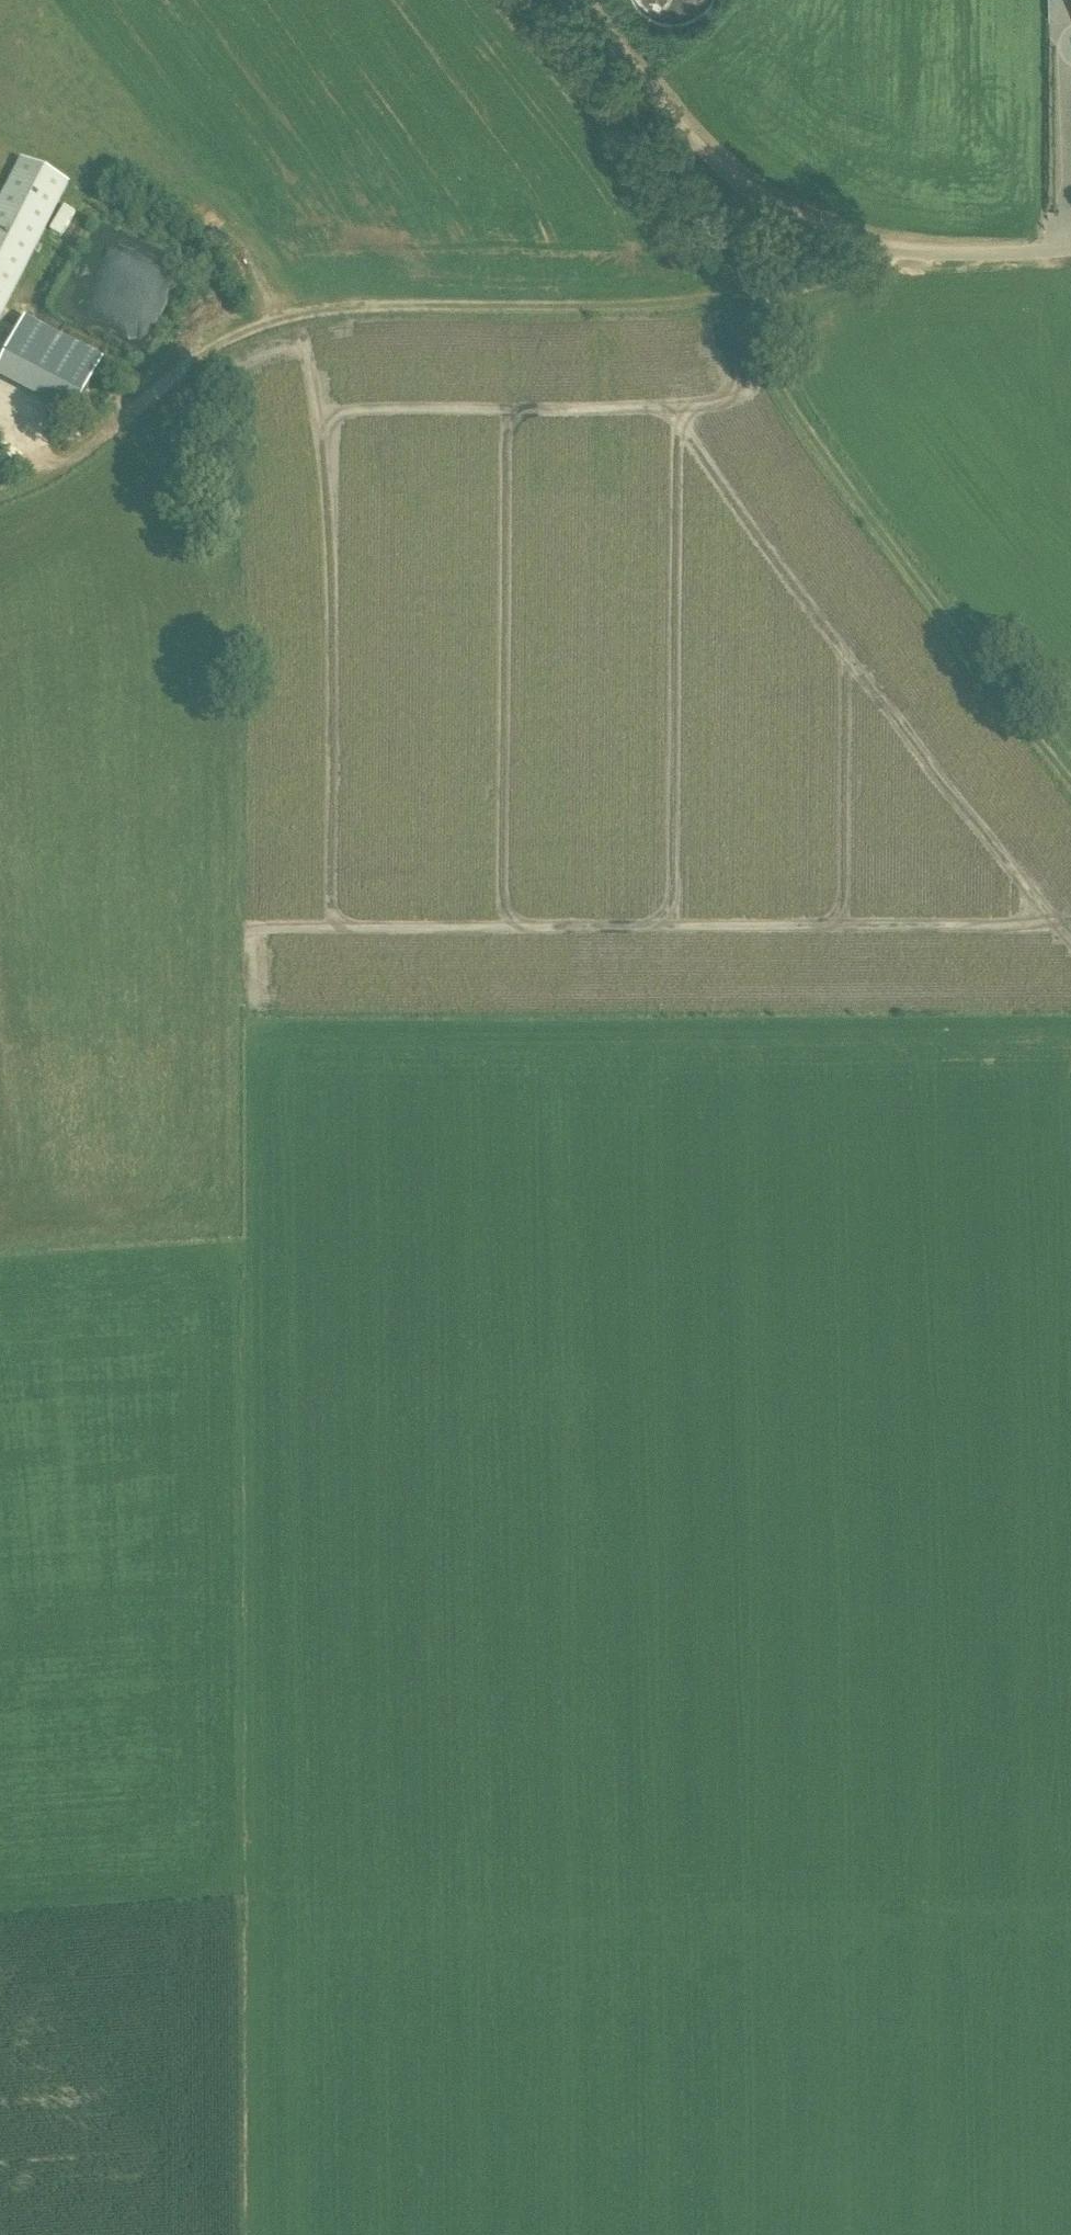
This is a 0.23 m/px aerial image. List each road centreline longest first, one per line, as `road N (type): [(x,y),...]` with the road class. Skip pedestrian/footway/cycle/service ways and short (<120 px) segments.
road 1 (track): [(0,494),(70,456),(208,343),(266,315),(717,296),(904,252)]
road 2 (unclassified): [(904,252),(797,224),(734,181),(702,154),(580,0)]
road 3 (unclassified): [(904,252),(1070,249)]
road 4 (track): [(717,296),(737,250),(742,211),(734,181)]

